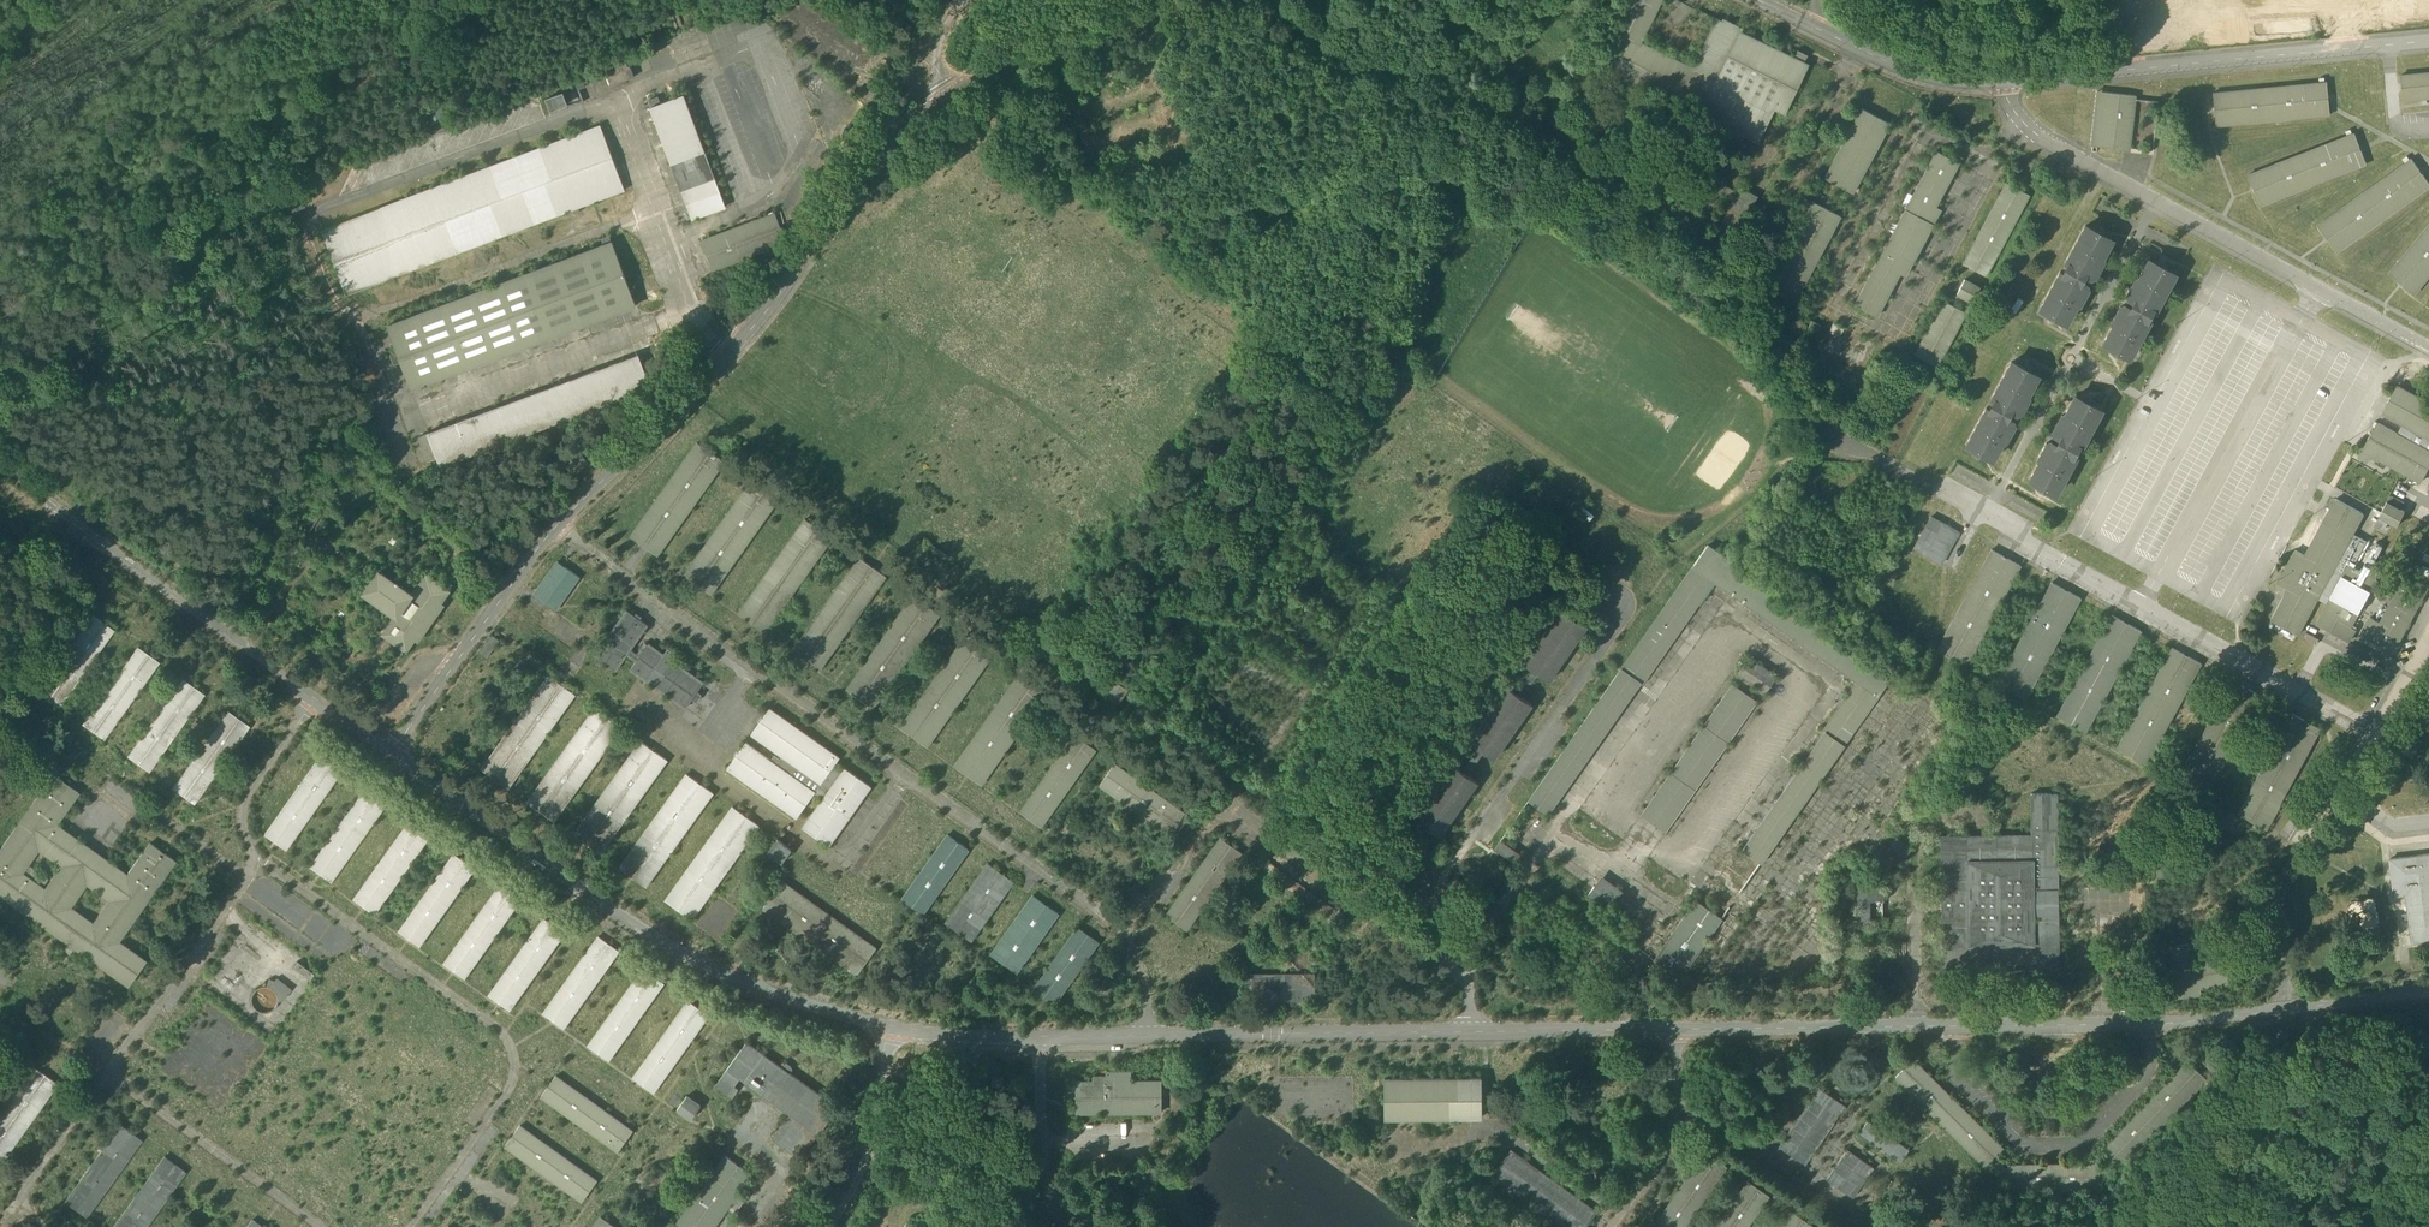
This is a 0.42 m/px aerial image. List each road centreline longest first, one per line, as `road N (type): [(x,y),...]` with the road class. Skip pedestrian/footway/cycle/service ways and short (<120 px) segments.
road 1 (track): [(445,0),(312,89),(282,122),(240,219),(253,359),(28,400),(0,430)]

